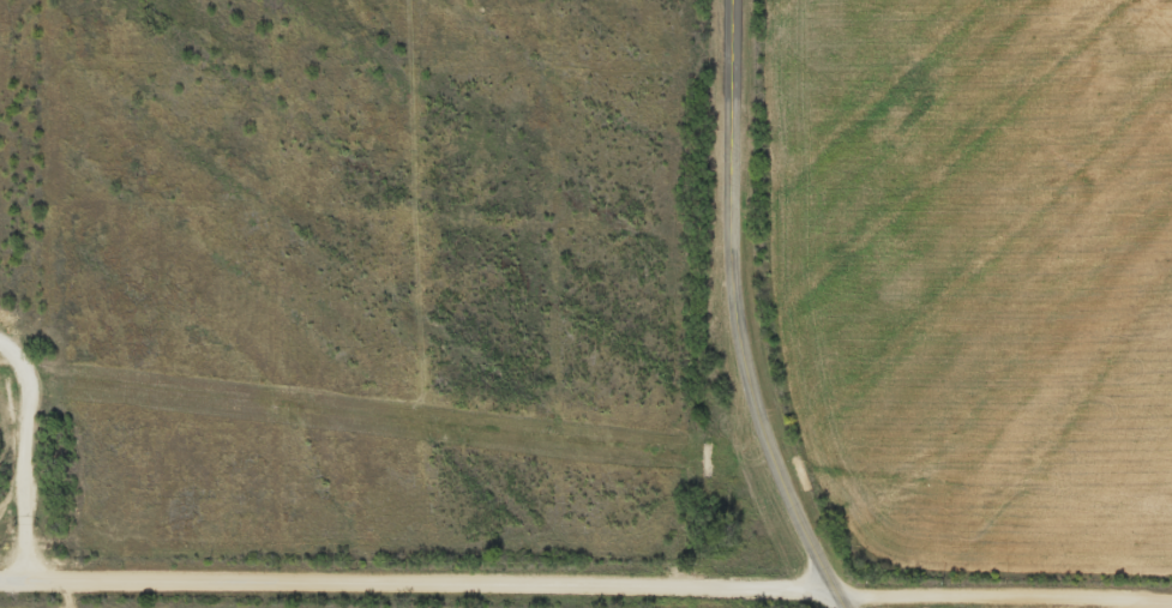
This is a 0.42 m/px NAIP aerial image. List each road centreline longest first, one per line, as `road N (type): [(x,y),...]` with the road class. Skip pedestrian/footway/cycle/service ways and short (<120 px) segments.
road 1 (residential): [(1171,599),(836,592),(492,607)]
road 2 (tertiary): [(734,0),(738,312),(755,399),(783,482),(844,607)]
road 3 (residential): [(172,441),(242,369),(272,243),(283,0)]
road 4 (residential): [(175,607),(172,441),(0,303)]

